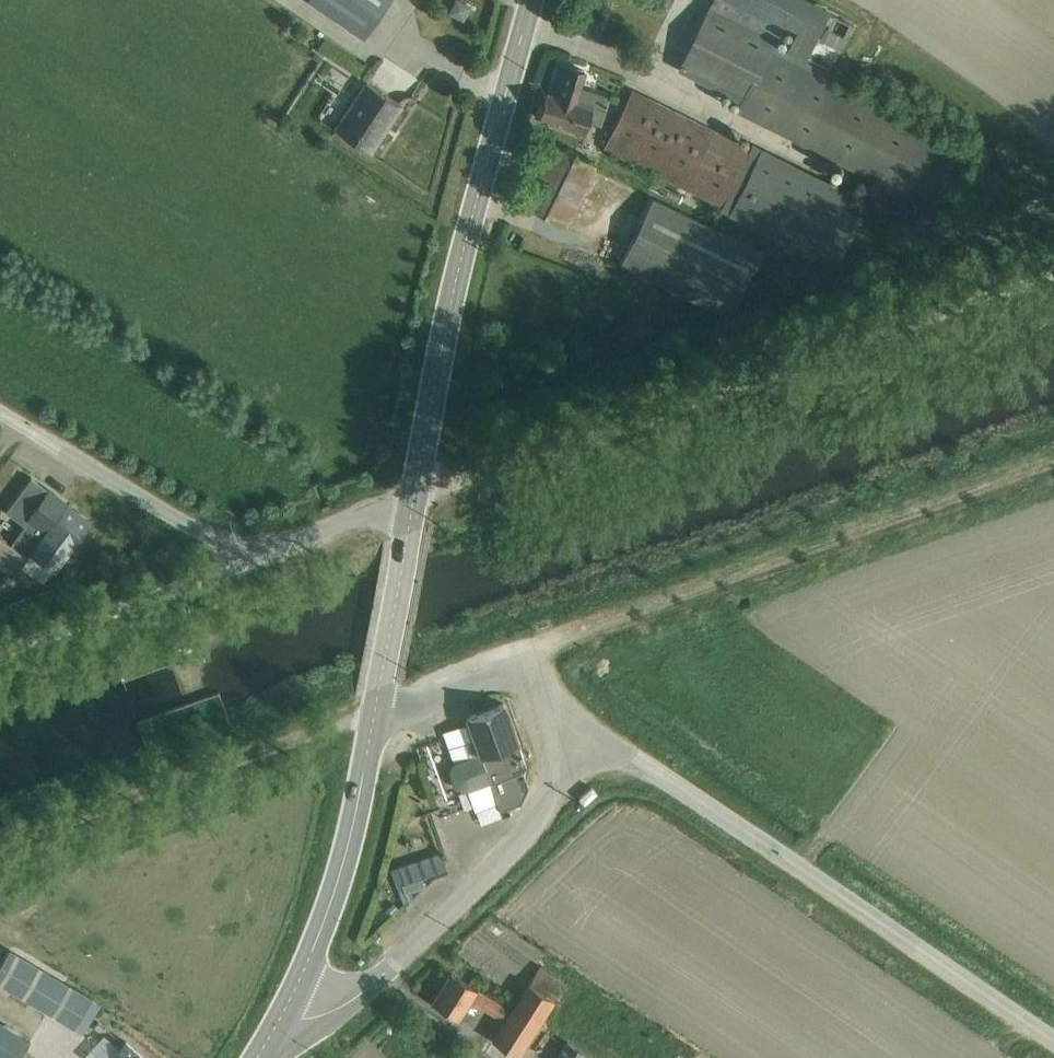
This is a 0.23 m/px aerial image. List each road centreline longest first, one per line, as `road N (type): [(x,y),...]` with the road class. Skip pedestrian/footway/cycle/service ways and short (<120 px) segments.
road 1 (track): [(413,510),(1053,275)]
road 2 (unclassified): [(567,745),(634,761),(1053,1045)]
road 3 (track): [(529,664),(562,635),(1053,457)]
road 4 (secondary): [(533,0),(458,281),(413,510)]
road 5 (residential): [(567,745),(558,800),(384,974),(324,1015),(280,1017)]
road 6 (secondary): [(375,722),(340,875),(280,1017)]
road 7 (unclassified): [(0,416),(210,541),(271,562)]
road 8 (unclassified): [(0,659),(271,562)]
road 9 (unclassified): [(375,722),(529,664),(567,745)]
road 10 (secondary): [(413,510),(375,722)]
road 11 (unclassified): [(271,562),(413,510)]

